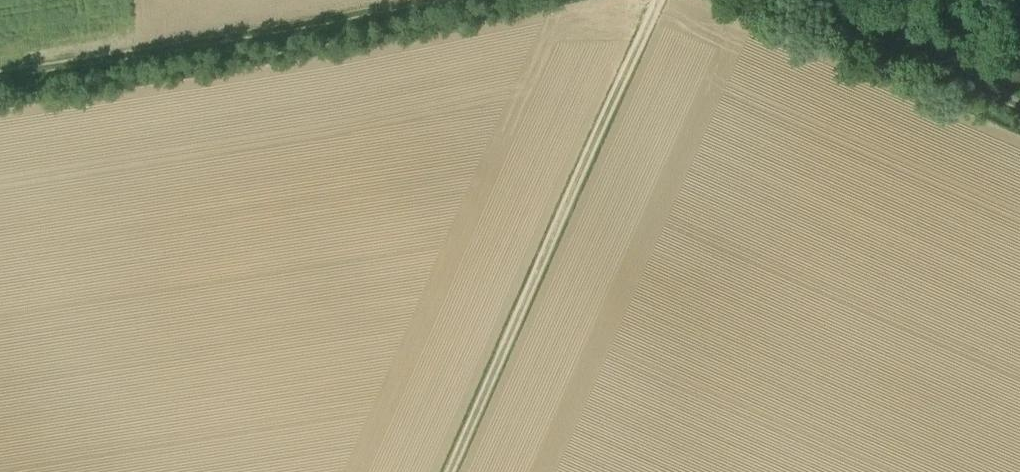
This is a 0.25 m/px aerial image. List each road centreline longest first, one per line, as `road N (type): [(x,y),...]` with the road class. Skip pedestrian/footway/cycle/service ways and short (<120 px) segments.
road 1 (track): [(452,471),(659,0)]
road 2 (track): [(0,82),(461,0)]
road 3 (track): [(756,0),(1019,113)]

